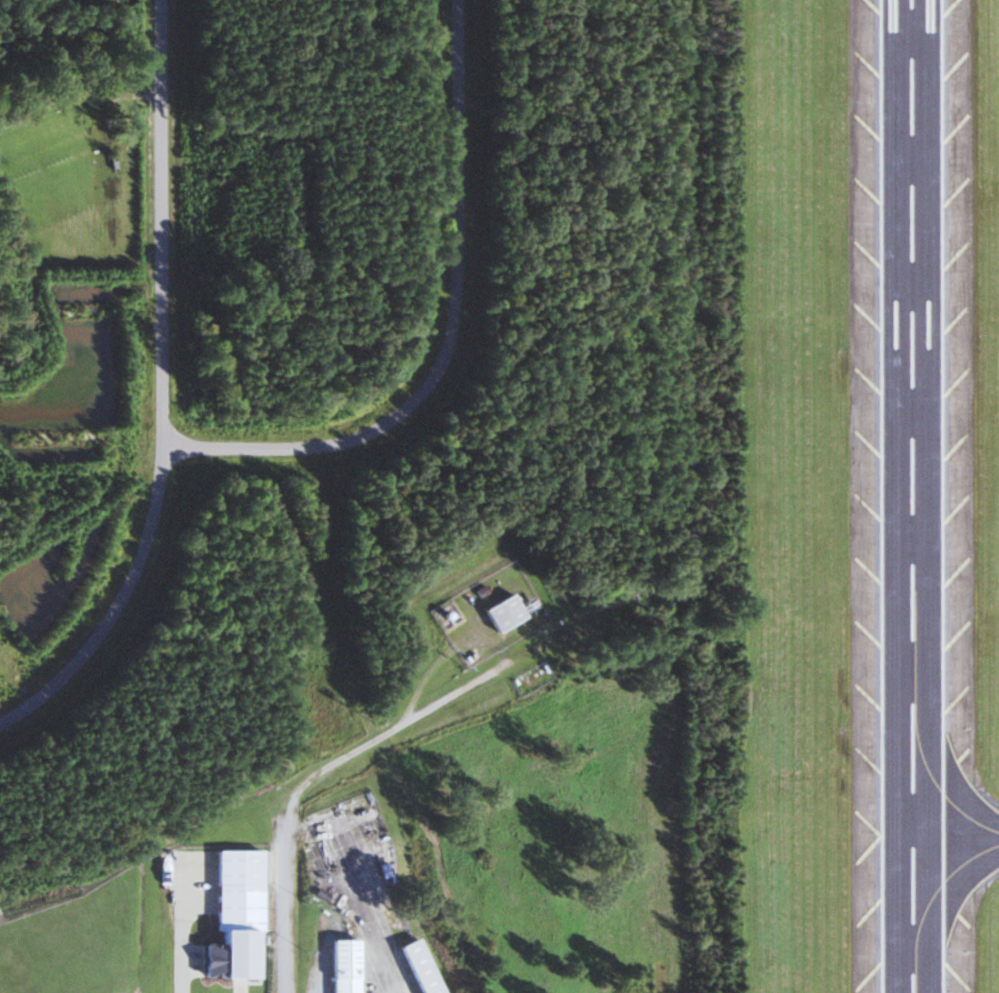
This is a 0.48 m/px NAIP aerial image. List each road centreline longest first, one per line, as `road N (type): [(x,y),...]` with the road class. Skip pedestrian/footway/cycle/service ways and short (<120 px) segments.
road 1 (residential): [(284,804),(340,761),(510,662)]
road 2 (residential): [(280,992),(284,804)]

